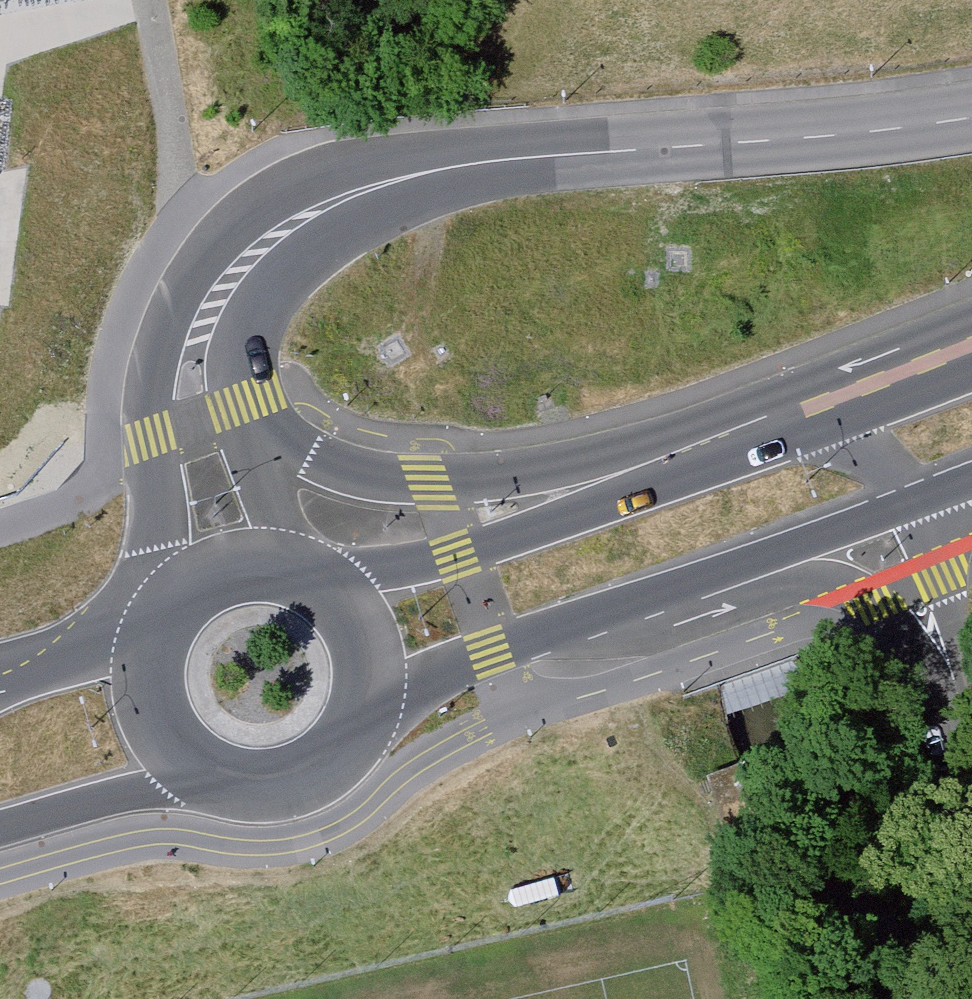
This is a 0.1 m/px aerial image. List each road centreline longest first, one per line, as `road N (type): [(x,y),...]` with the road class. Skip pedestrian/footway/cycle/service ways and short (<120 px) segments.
road 1 (unclassified): [(460,166),(405,163),(330,174),(218,241),(182,293),(158,350),(148,443),(173,612)]
road 2 (primary): [(376,705),(494,653),(971,481)]
road 3 (unclassified): [(827,416),(539,476),(435,486),(397,485),(315,457),(253,406)]
road 4 (primary): [(827,416),(460,558),(331,588)]
road 5 (unclassified): [(460,166),(971,123)]
road 6 (unclassified): [(253,406),(244,346),(287,268),(390,199),(460,166)]
road 7 (primary): [(194,772),(228,790),(266,796),(304,789),(337,770),(362,741),(376,705)]
road 8 (primary): [(0,824),(194,772)]
road 9 (unclassified): [(289,570),(253,406)]
road 10 (primary): [(158,639),(0,684)]
road 11 (primary): [(971,353),(827,416)]
road 12 (primary): [(158,639),(151,697),(159,726),(194,772)]
road 13 (primary): [(376,705),(377,661),(361,620),(331,588)]
road 14 (primary): [(289,570),(246,569),(206,583),(173,612)]

